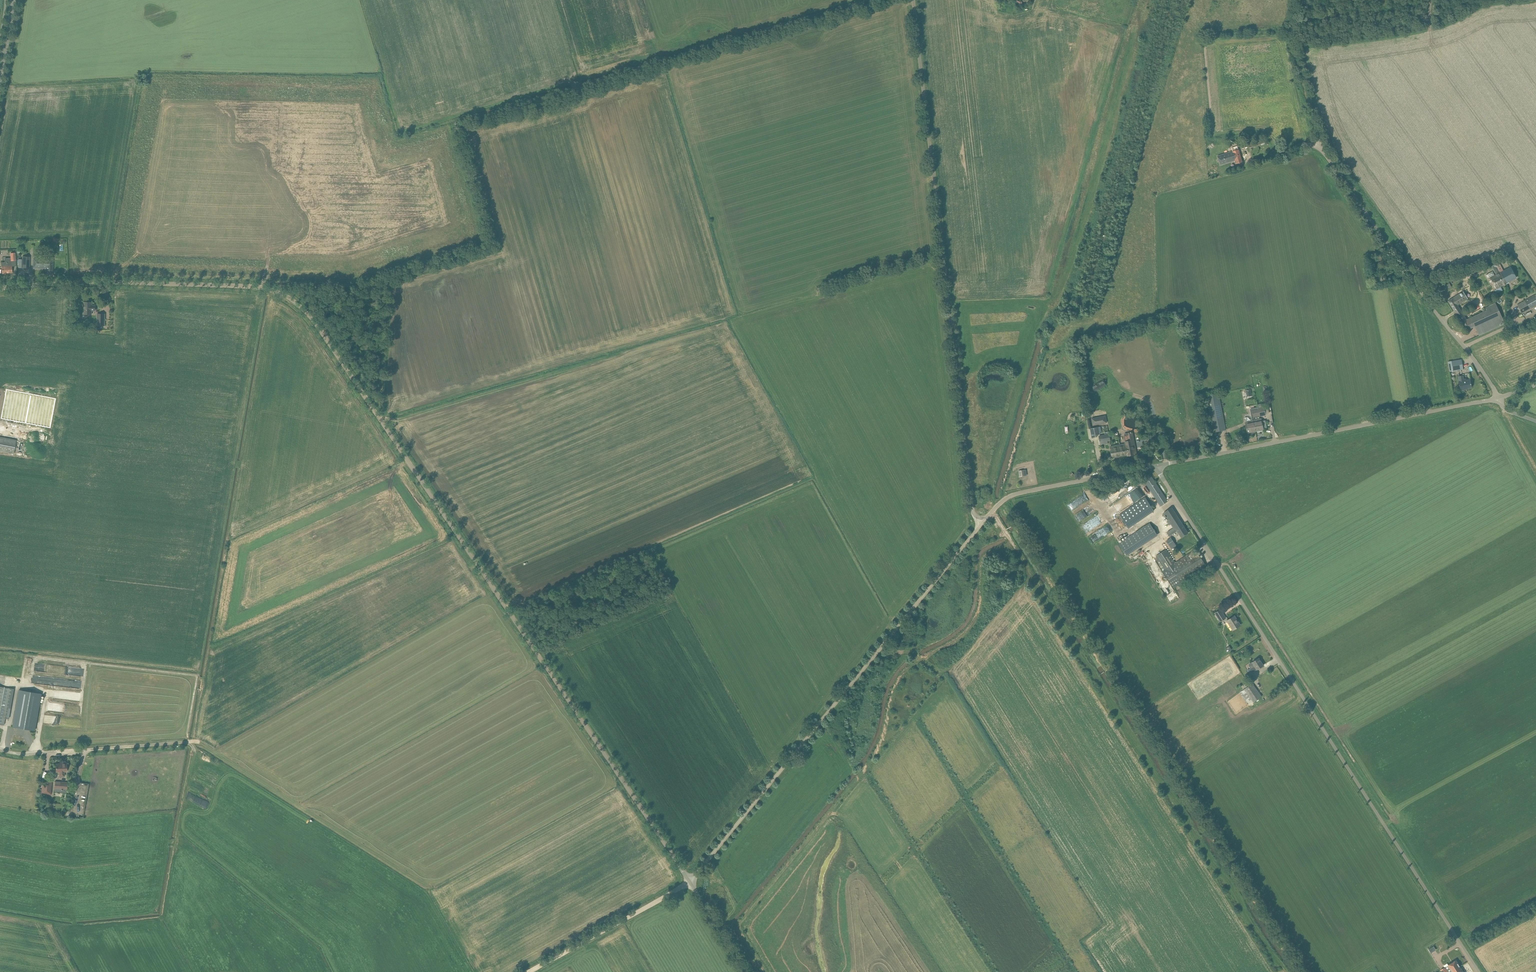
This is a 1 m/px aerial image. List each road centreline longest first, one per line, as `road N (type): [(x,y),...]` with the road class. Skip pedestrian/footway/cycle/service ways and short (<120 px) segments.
road 1 (unclassified): [(690,882),(299,305),(251,286),(0,288)]
road 2 (unclassified): [(1479,971),(1155,466)]
road 3 (unclassified): [(983,522),(973,510),(913,0)]
road 4 (unclassified): [(690,882),(983,522)]
road 5 (unclassified): [(1498,398),(1321,150),(1290,31)]
road 6 (unclassified): [(1155,466),(1498,398)]
road 7 (track): [(627,352),(381,421)]
road 8 (unclassified): [(198,742),(0,750)]
road 9 (unclassified): [(983,522),(1014,495),(1155,466)]
road 10 (track): [(528,971),(690,882)]

